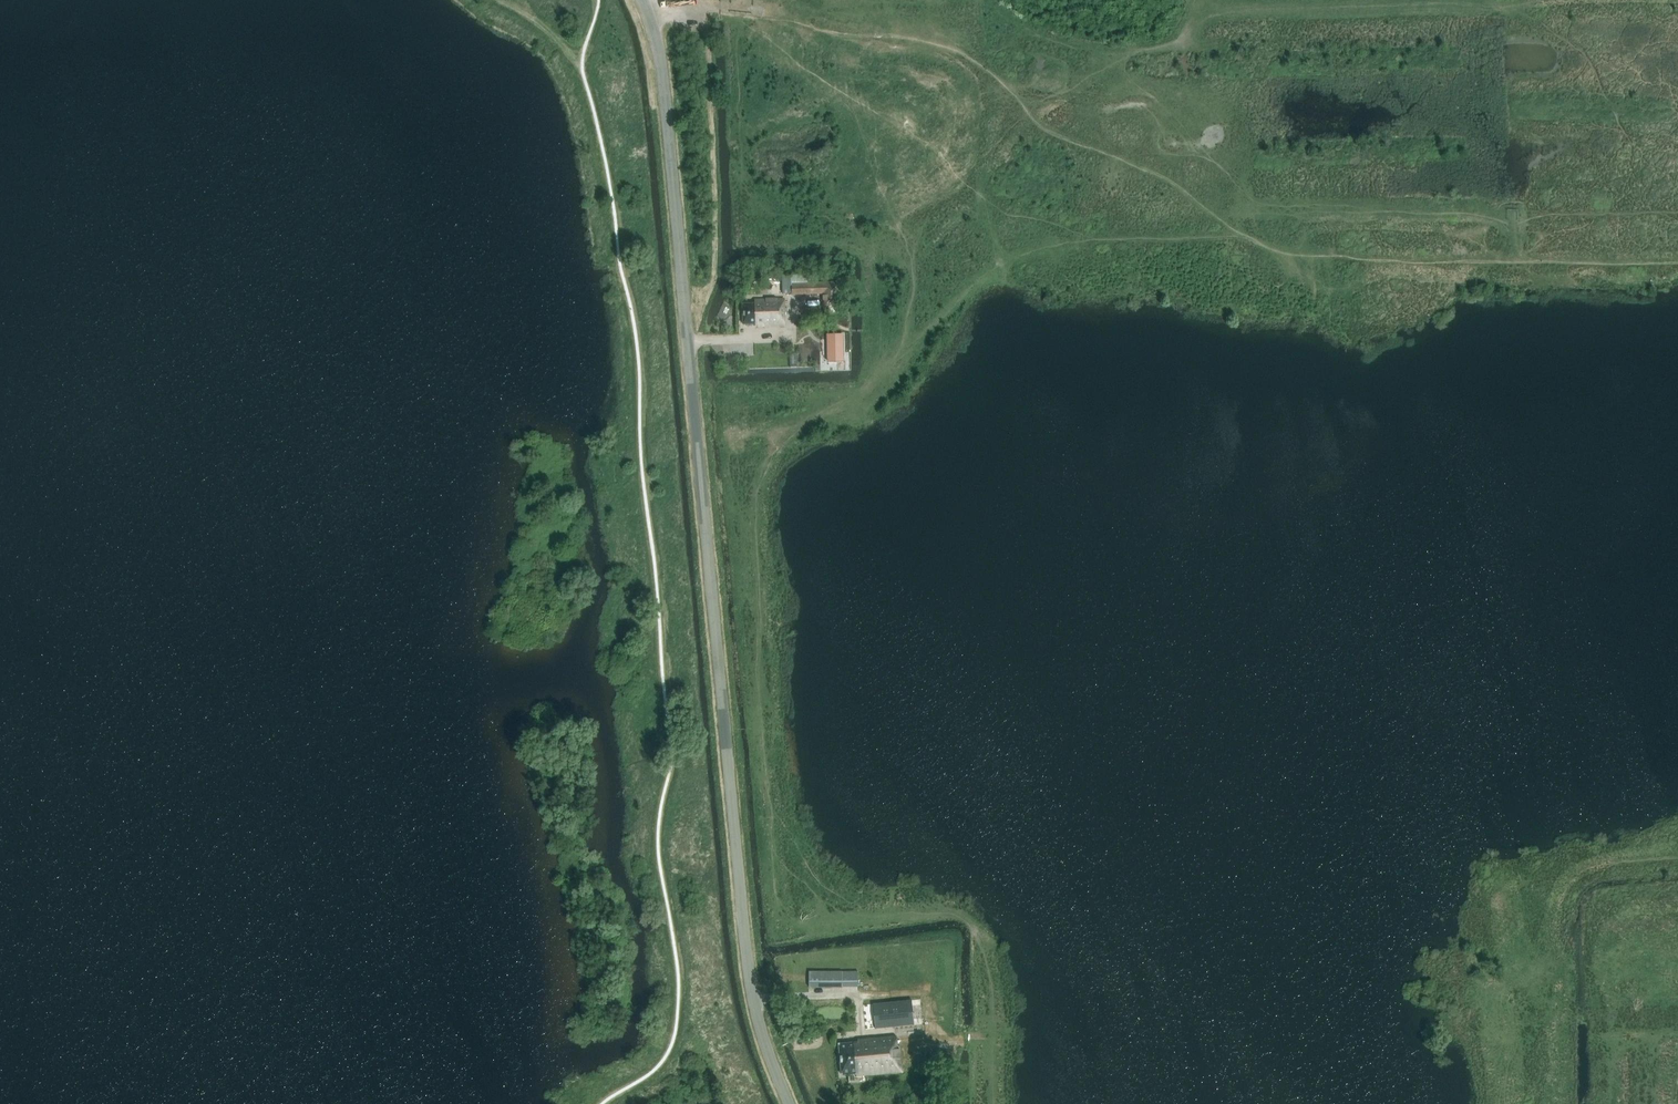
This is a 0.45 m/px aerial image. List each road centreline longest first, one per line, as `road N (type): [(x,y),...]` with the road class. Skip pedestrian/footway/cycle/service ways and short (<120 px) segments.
road 1 (tertiary): [(789,1103),(760,1025),(747,959),(666,108),(644,0)]

